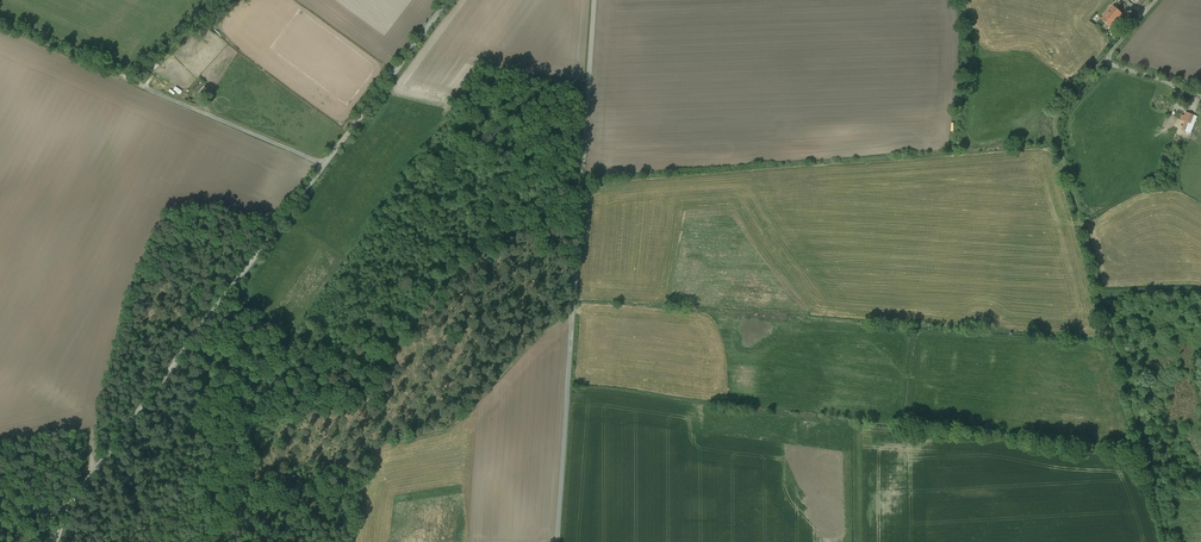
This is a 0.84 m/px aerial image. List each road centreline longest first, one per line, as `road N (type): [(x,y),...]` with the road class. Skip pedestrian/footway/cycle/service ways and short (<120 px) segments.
road 1 (track): [(62,517),(447,0)]
road 2 (unclassified): [(557,541),(594,0)]
road 3 (track): [(1168,541),(1053,123),(1104,60)]
road 4 (track): [(325,163),(137,82)]
road 5 (track): [(0,388),(41,385),(62,399),(91,435),(94,472)]

